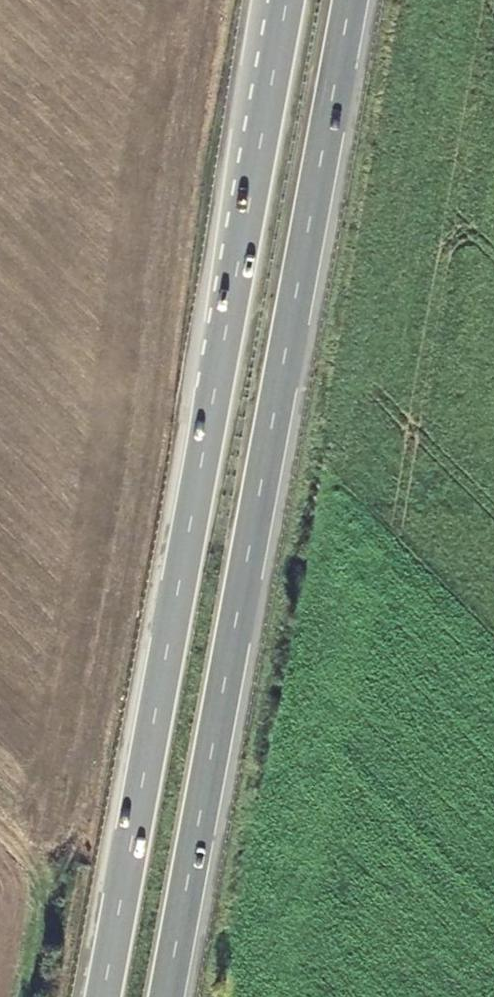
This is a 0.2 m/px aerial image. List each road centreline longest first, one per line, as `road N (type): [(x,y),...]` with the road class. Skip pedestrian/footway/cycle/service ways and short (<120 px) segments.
road 1 (trunk): [(167,996),(350,0)]
road 2 (trunk): [(286,0),(104,996)]

